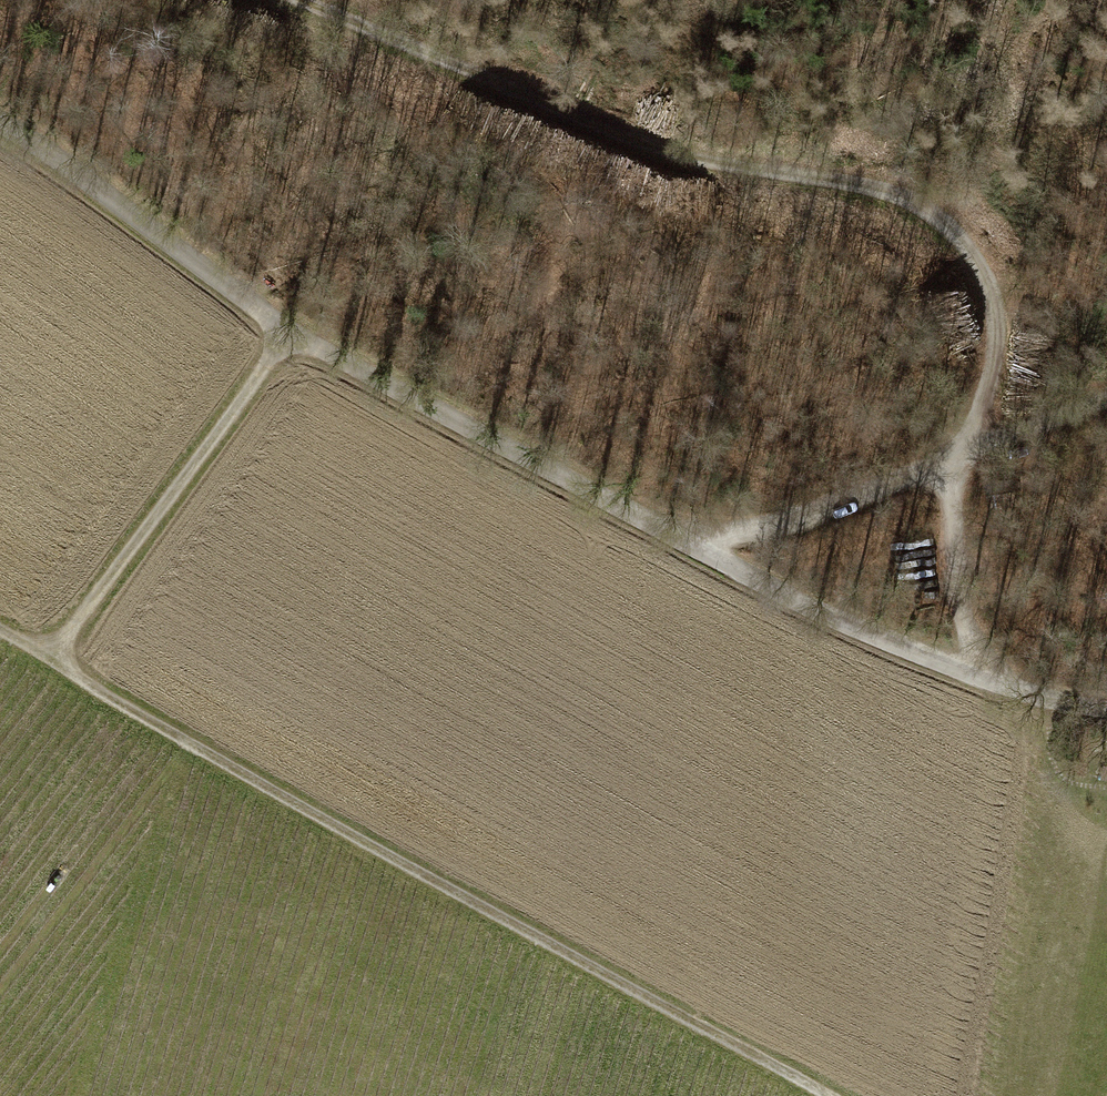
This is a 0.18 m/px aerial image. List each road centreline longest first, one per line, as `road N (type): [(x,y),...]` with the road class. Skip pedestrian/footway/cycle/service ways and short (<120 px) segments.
road 1 (tertiary): [(0,123),(304,326),(505,442),(968,666),(1106,703)]
road 2 (track): [(56,661),(433,880),(836,1095)]
road 3 (track): [(301,0),(599,125),(916,190),(975,241),(1000,339)]
road 4 (track): [(704,543),(960,450),(941,534),(968,666)]
road 5 (track): [(304,326),(56,661),(0,627)]
road 6 (track): [(960,450),(1106,394)]

